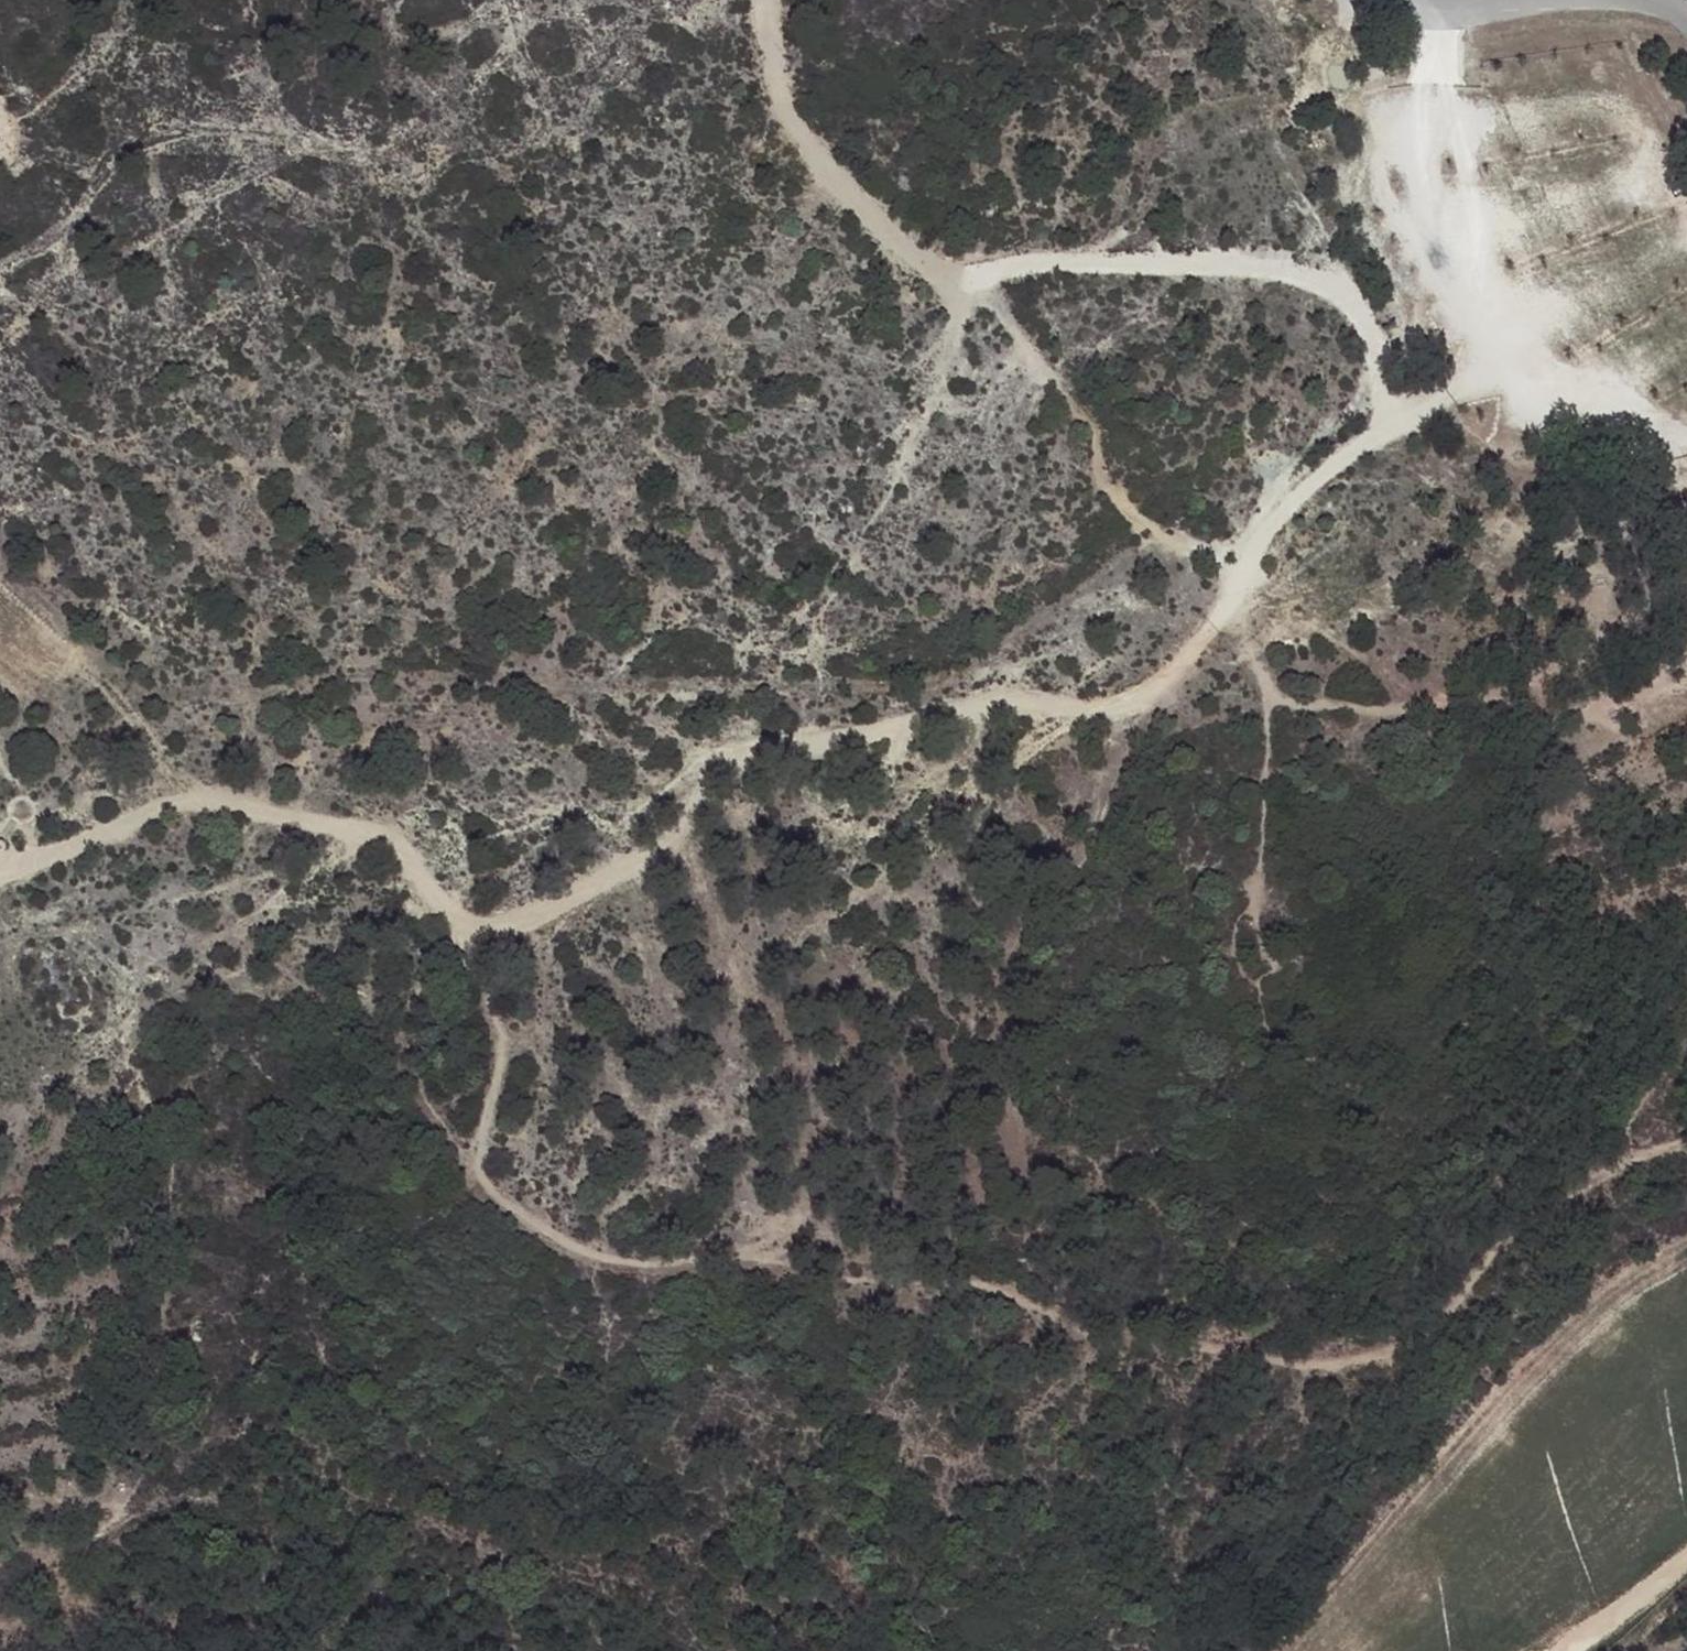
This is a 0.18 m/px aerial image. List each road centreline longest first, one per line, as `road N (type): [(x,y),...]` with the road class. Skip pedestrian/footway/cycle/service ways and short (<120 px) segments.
road 1 (track): [(0,871),(101,840),(189,791),(373,834),(418,862),(447,902),(491,928),(553,914),(675,833),(702,758),(991,706),(1135,704),(1170,675),(1248,568),(1403,408)]
road 2 (track): [(761,0),(781,96),(862,214),(936,268),(969,282),(1059,259),(1199,262),(1289,280),(1353,303),(1403,408),(1448,399),(1504,373)]
road 3 (track): [(1549,1650),(1652,1600),(1686,1566)]

